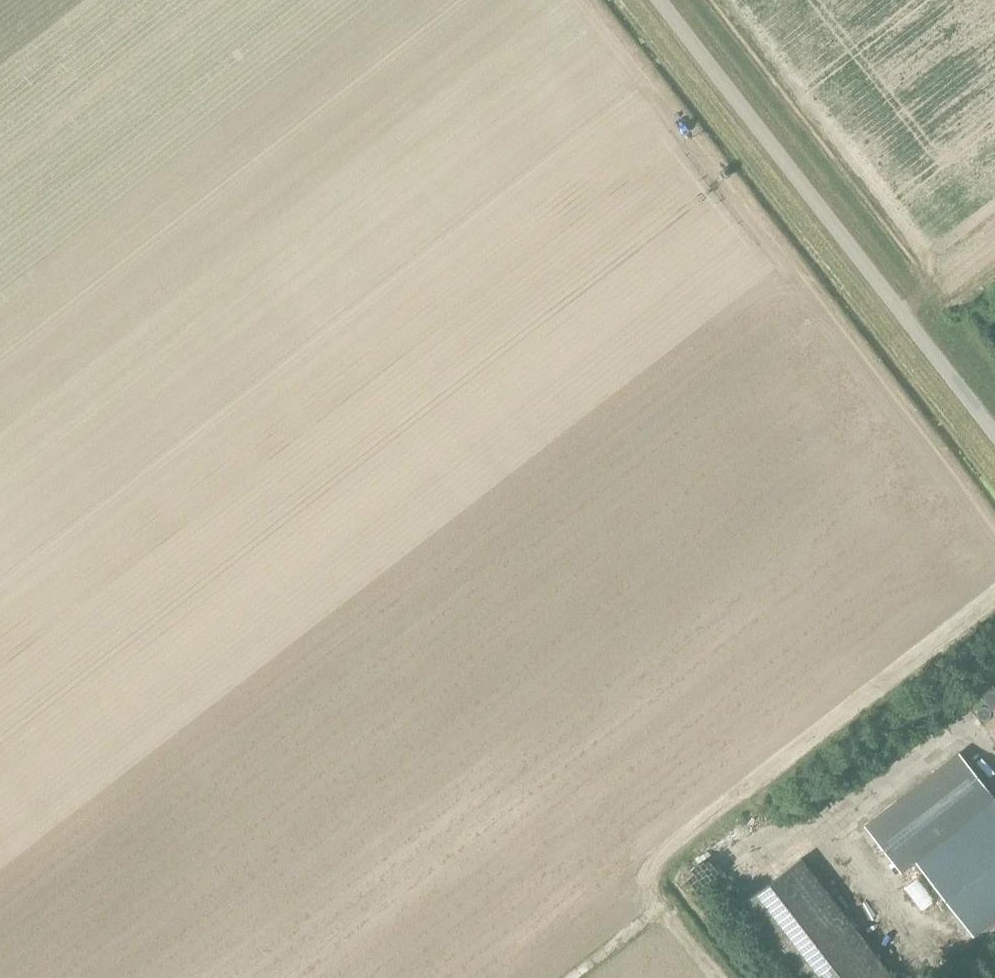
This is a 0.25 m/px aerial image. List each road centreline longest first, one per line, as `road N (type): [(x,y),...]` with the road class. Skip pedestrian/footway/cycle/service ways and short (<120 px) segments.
road 1 (unclassified): [(994,461),(644,0)]

